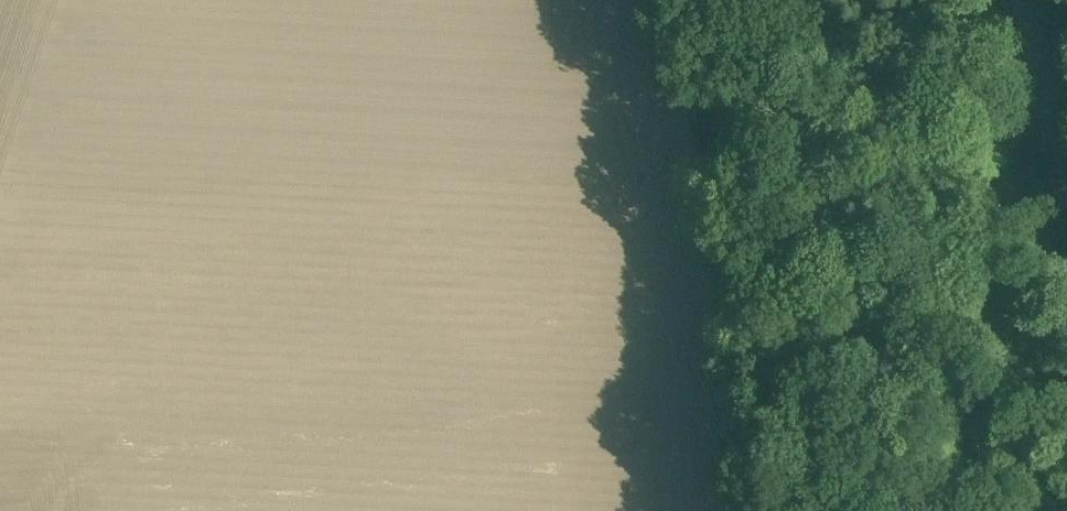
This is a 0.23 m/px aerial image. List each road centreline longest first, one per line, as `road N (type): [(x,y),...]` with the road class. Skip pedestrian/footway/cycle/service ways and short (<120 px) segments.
road 1 (unclassified): [(1066,154),(1022,0)]

